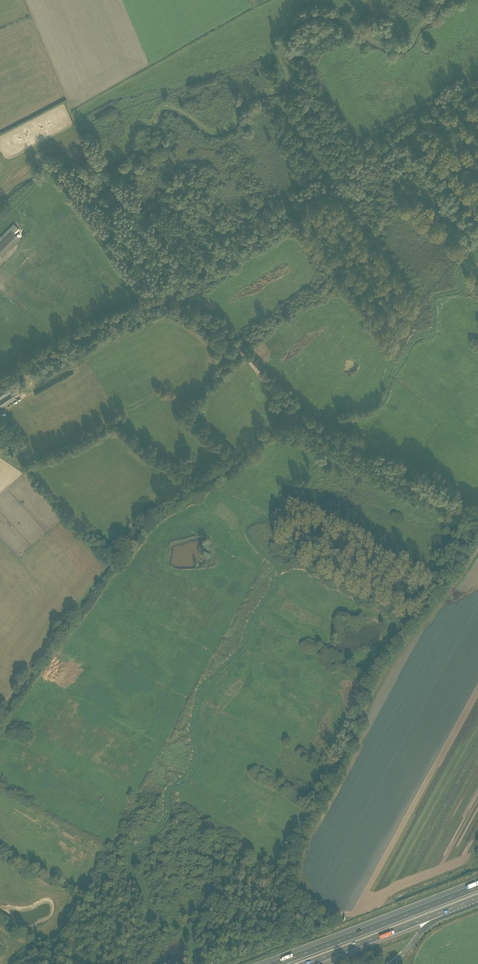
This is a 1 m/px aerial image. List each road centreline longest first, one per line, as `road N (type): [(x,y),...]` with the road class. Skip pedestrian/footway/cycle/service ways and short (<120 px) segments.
road 1 (track): [(477,547),(376,687),(300,849),(286,946),(238,963)]
road 2 (track): [(288,411),(237,464),(157,511),(0,716)]
road 3 (motorway): [(477,887),(275,963)]
road 4 (track): [(288,411),(477,512)]
road 5 (track): [(0,385),(97,327),(163,301)]
road 6 (track): [(163,301),(243,355),(288,411)]
road 7 (motorway): [(305,963),(448,910)]

